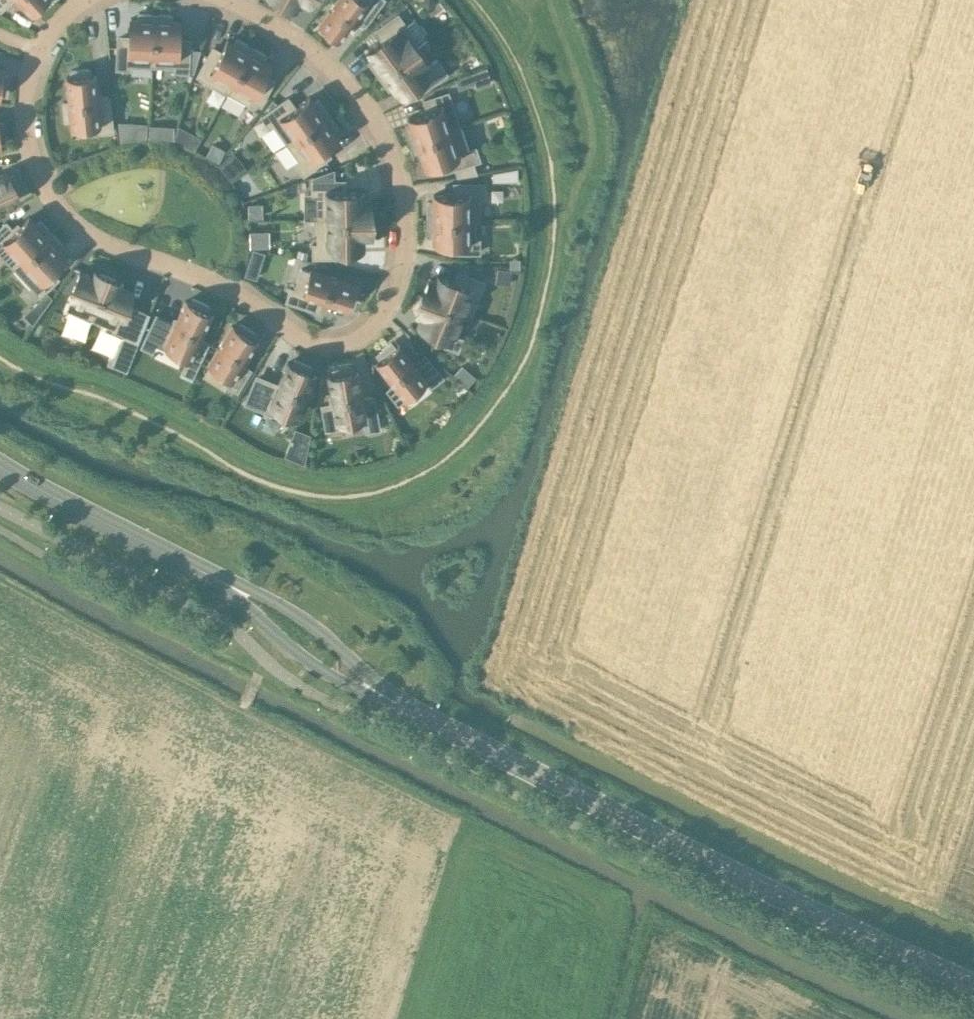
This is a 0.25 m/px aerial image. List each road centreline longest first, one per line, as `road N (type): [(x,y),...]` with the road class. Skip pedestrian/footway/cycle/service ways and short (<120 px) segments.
road 1 (residential): [(38,49),(26,97),(27,138),(38,174),(72,224),(228,288),(312,343),(345,343),(371,328),(400,279),(406,215),(396,159),(332,68),(226,0)]
road 2 (secondary): [(973,982),(381,694)]
road 3 (secondary): [(219,580),(0,466)]
road 4 (secondary): [(219,580),(329,676),(381,694)]
road 5 (secondary): [(381,694),(311,626),(219,580)]

